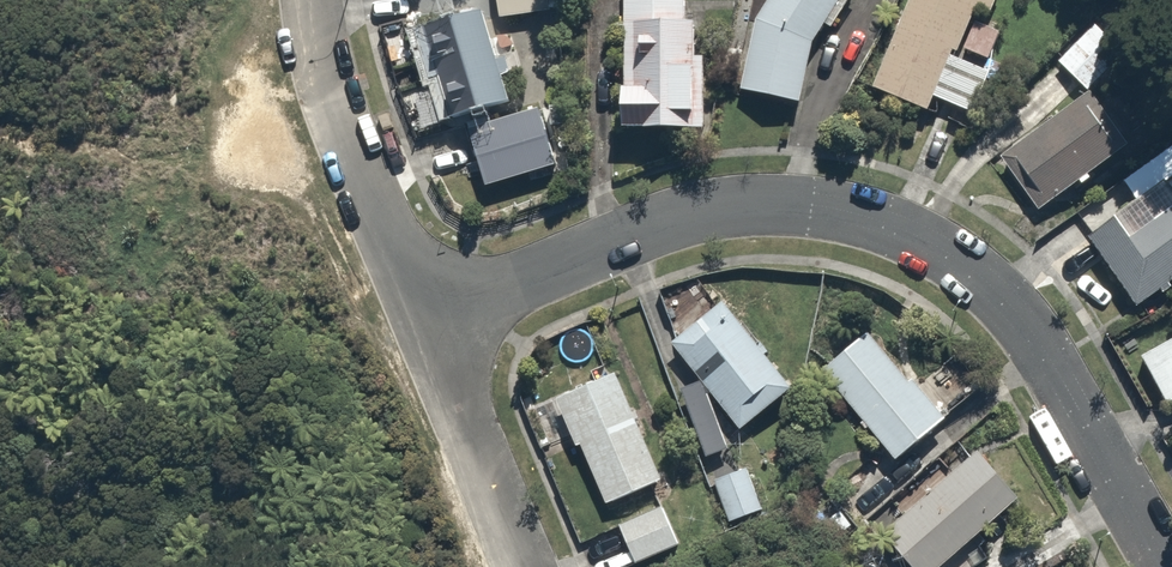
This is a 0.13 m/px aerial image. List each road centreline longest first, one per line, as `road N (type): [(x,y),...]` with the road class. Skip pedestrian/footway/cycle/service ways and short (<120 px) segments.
road 1 (residential): [(429,313),(679,219),(740,209),(864,220),(970,271),(1017,322),(1164,566)]
road 2 (residential): [(314,0),(350,147),(429,313)]
road 3 (residential): [(429,313),(530,566)]

